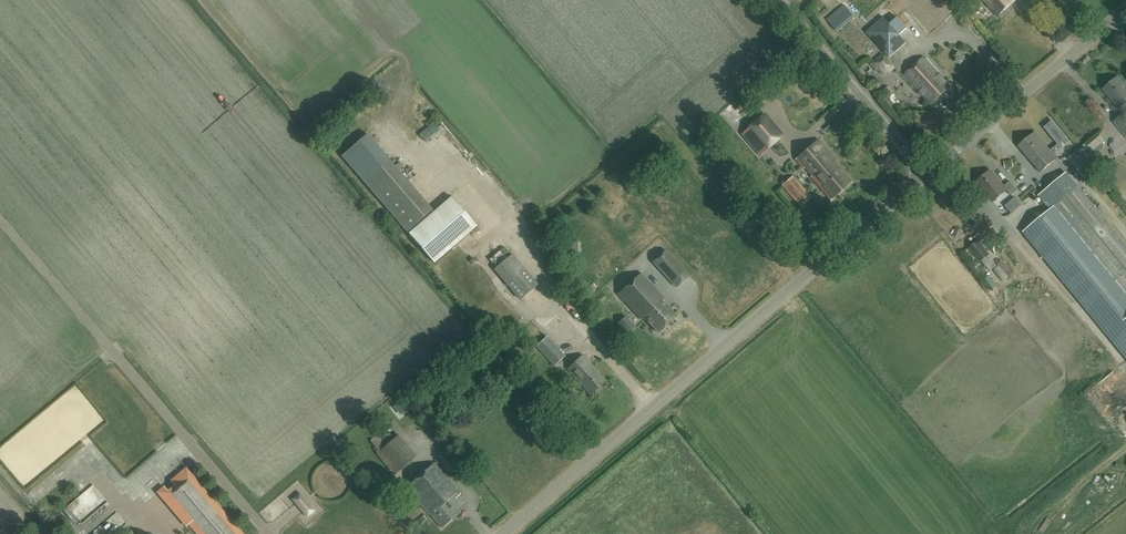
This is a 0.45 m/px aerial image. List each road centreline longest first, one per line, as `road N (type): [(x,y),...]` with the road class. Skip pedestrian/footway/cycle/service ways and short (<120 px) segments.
road 1 (tertiary): [(502,533),(927,176)]
road 2 (track): [(0,220),(268,533)]
road 3 (tertiary): [(927,176),(1125,8)]
road 4 (unclassified): [(927,176),(777,0)]

